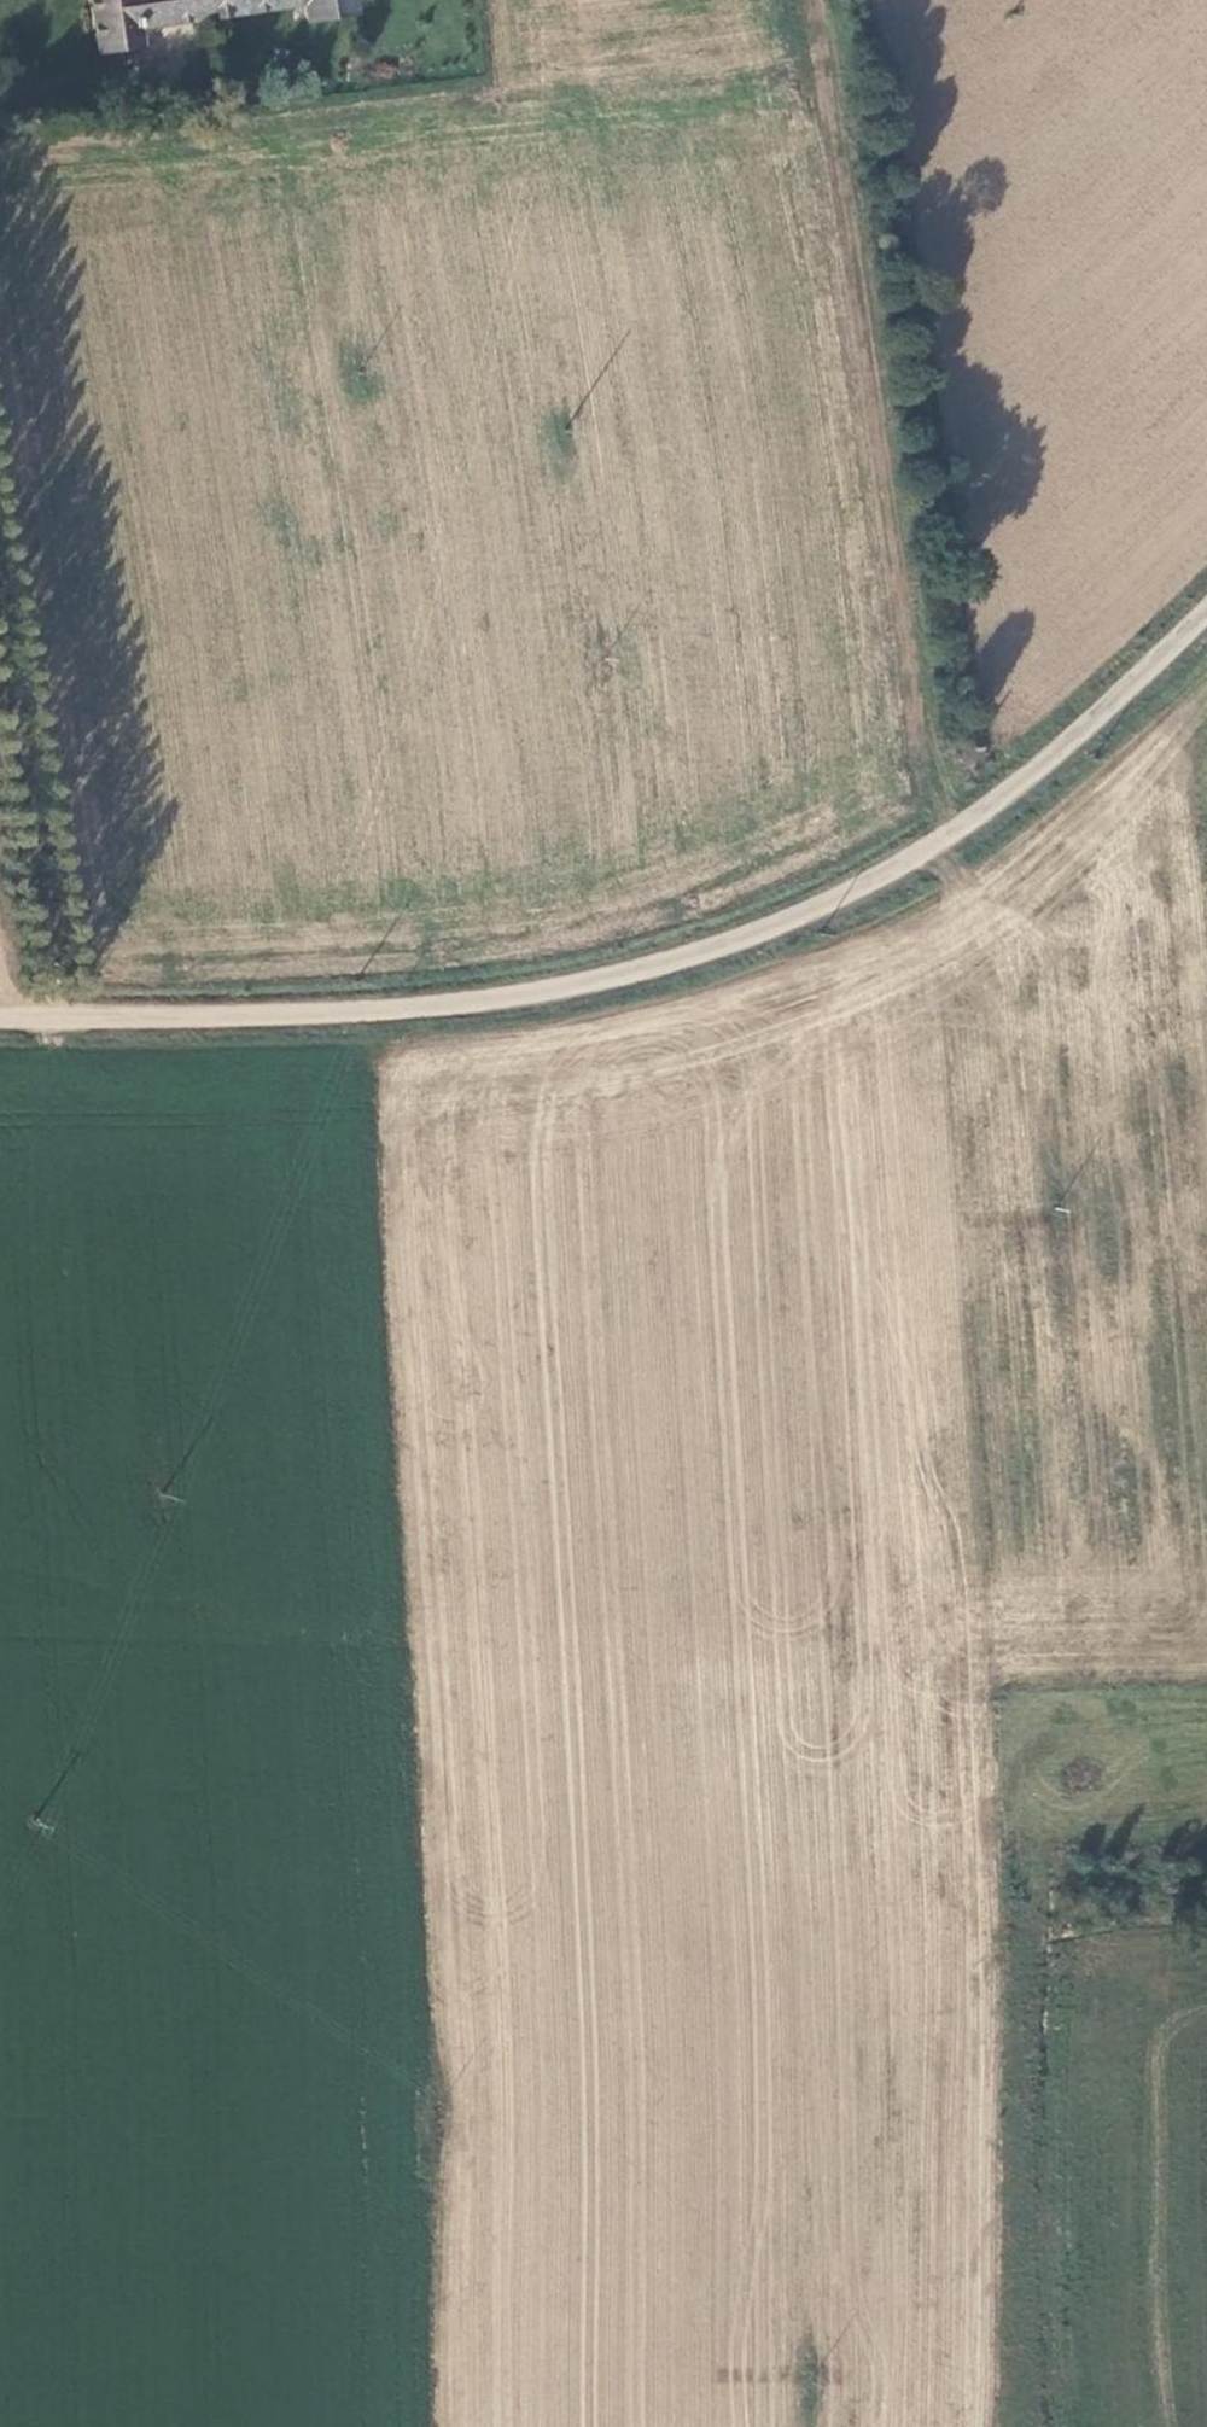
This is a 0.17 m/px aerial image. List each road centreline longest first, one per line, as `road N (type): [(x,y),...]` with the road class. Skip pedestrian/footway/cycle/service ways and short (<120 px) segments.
road 1 (unclassified): [(1206,611),(996,808),(712,953),(553,994),(377,1021),(0,1023)]

